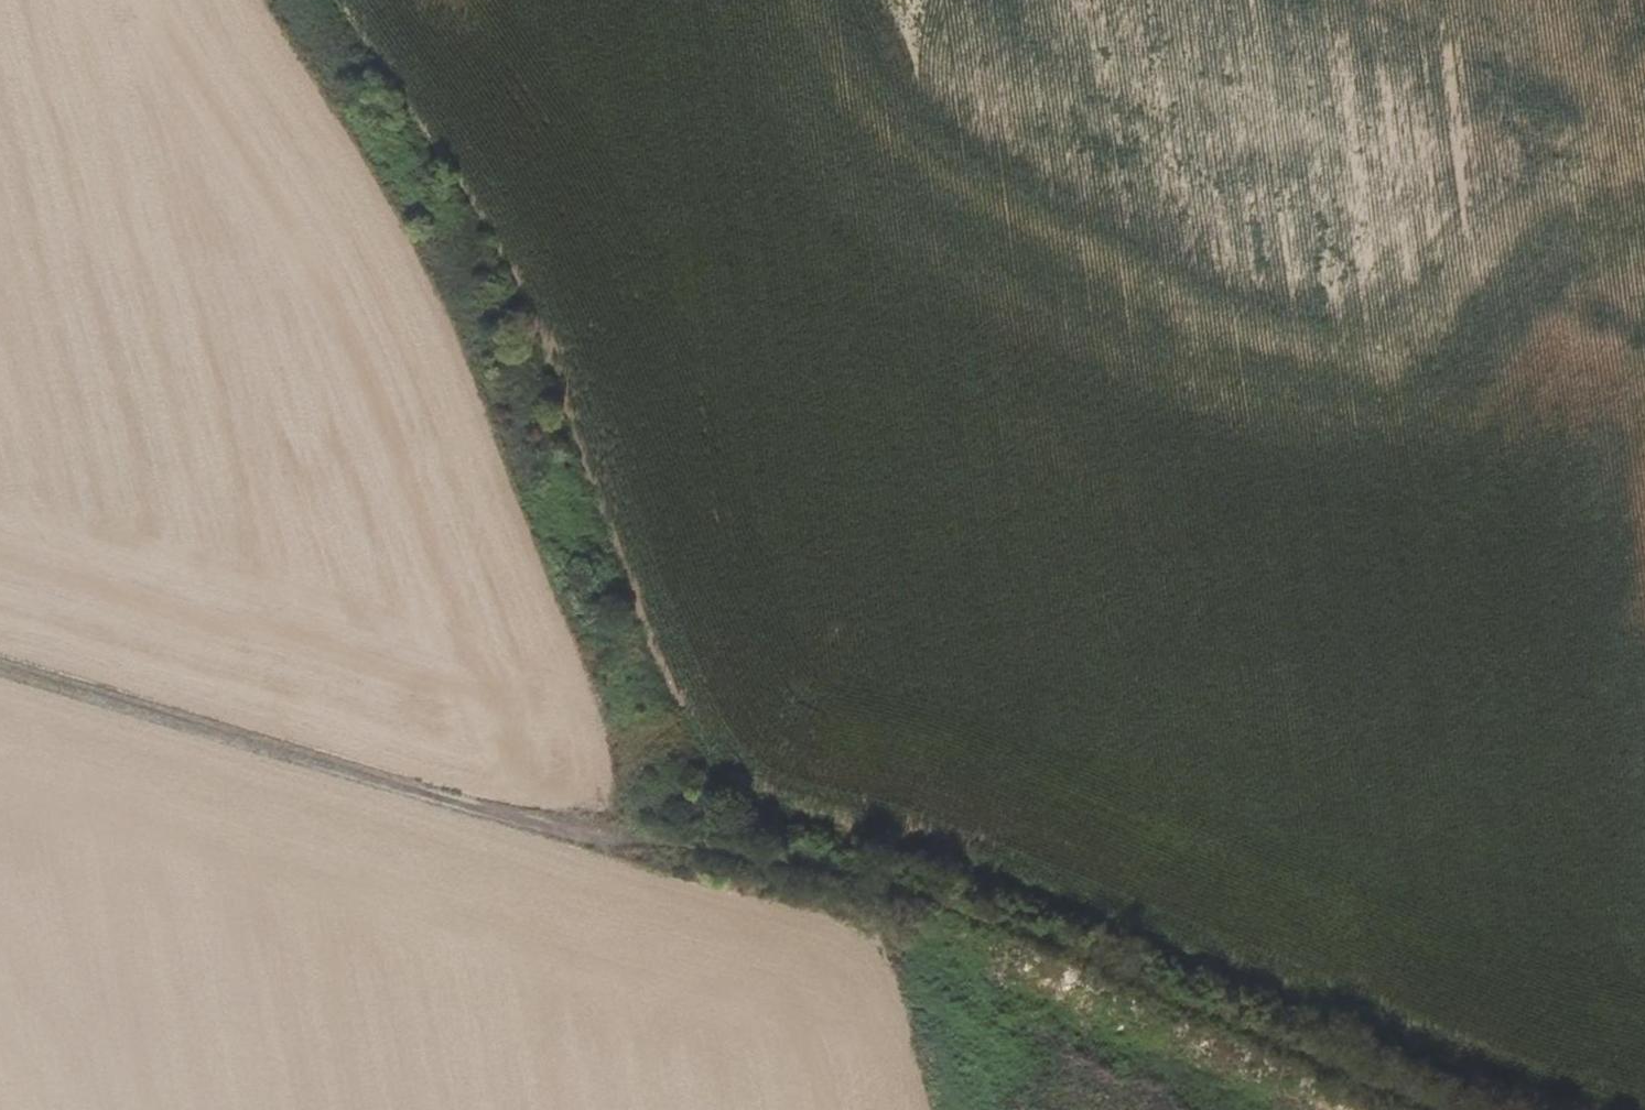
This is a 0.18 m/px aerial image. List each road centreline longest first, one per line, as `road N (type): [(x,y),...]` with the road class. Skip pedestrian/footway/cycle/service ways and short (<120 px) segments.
road 1 (track): [(0,671),(503,820),(782,866),(1044,941),(1418,1109)]

